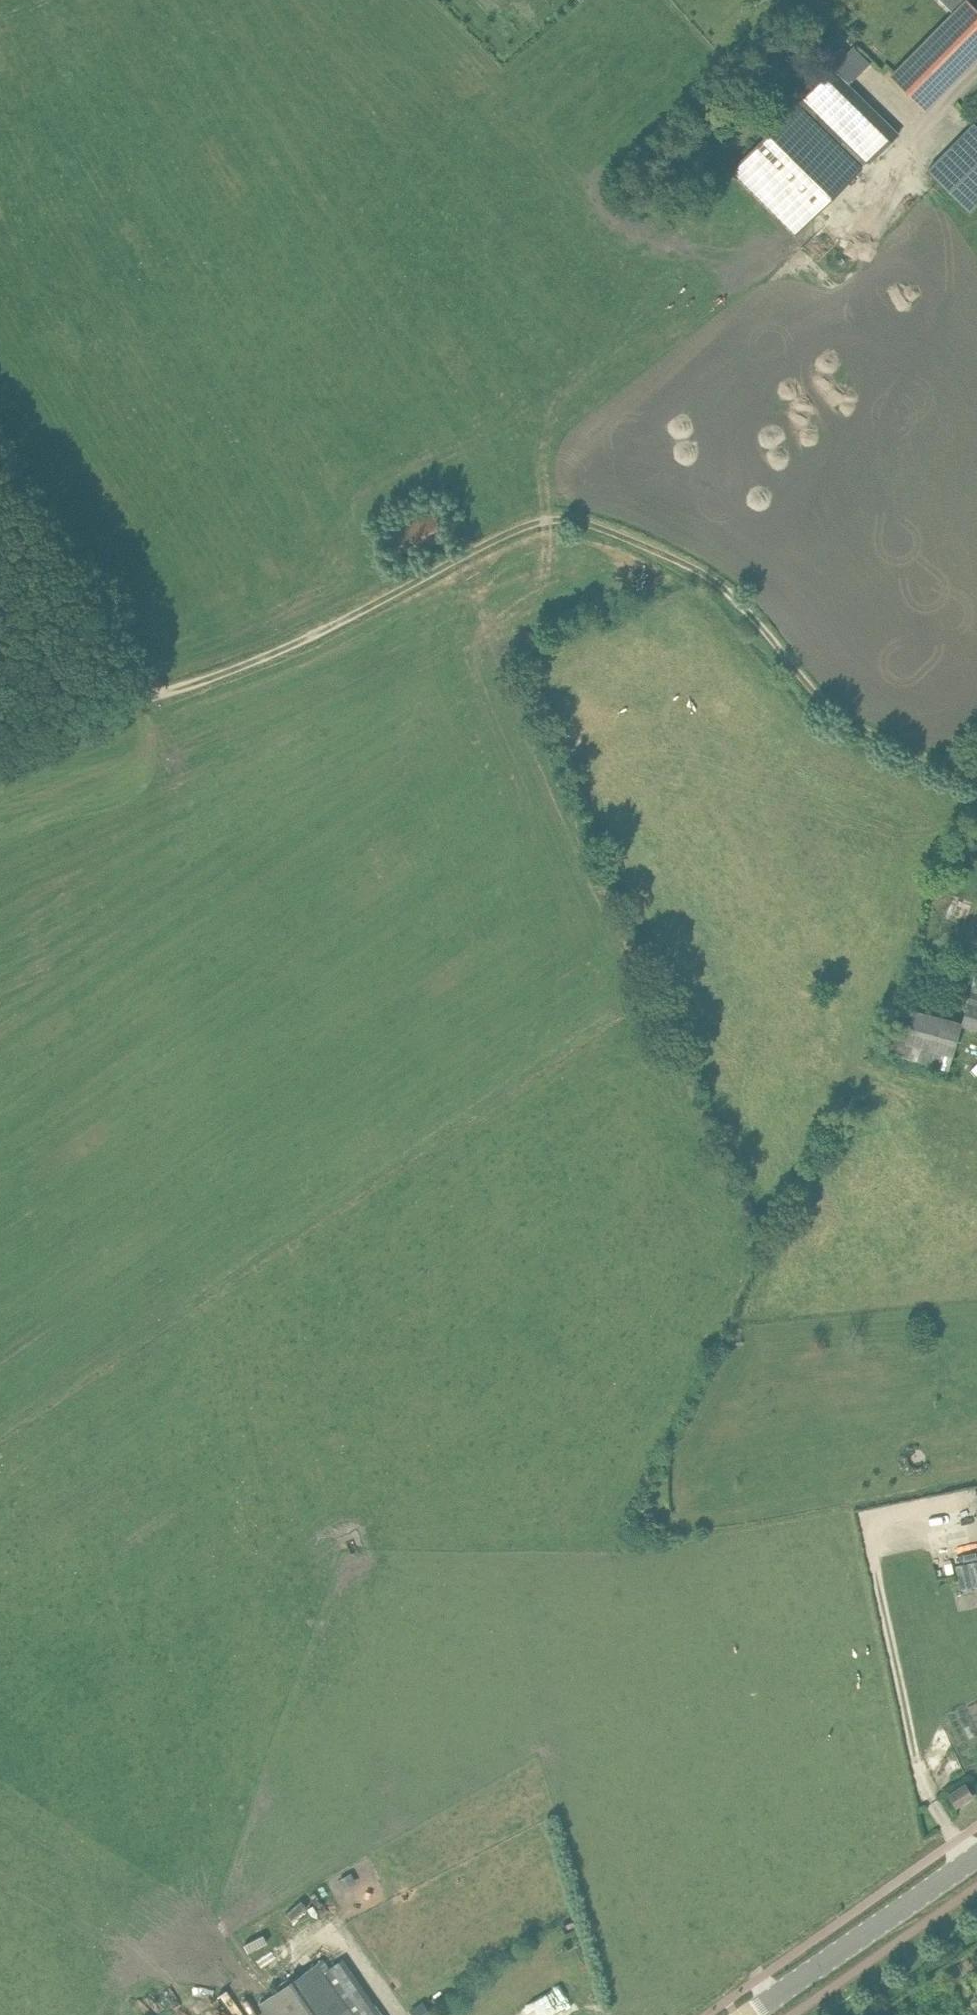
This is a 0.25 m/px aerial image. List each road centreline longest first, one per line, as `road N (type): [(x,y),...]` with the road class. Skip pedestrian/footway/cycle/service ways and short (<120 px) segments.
road 1 (track): [(131,695),(144,699),(289,644),(499,532),(557,522),(658,541),(748,595),(818,695),(976,772)]
road 2 (unclassified): [(0,754),(113,713),(131,695),(130,672),(0,466)]
road 3 (tertiary): [(746,2014),(976,1855)]

